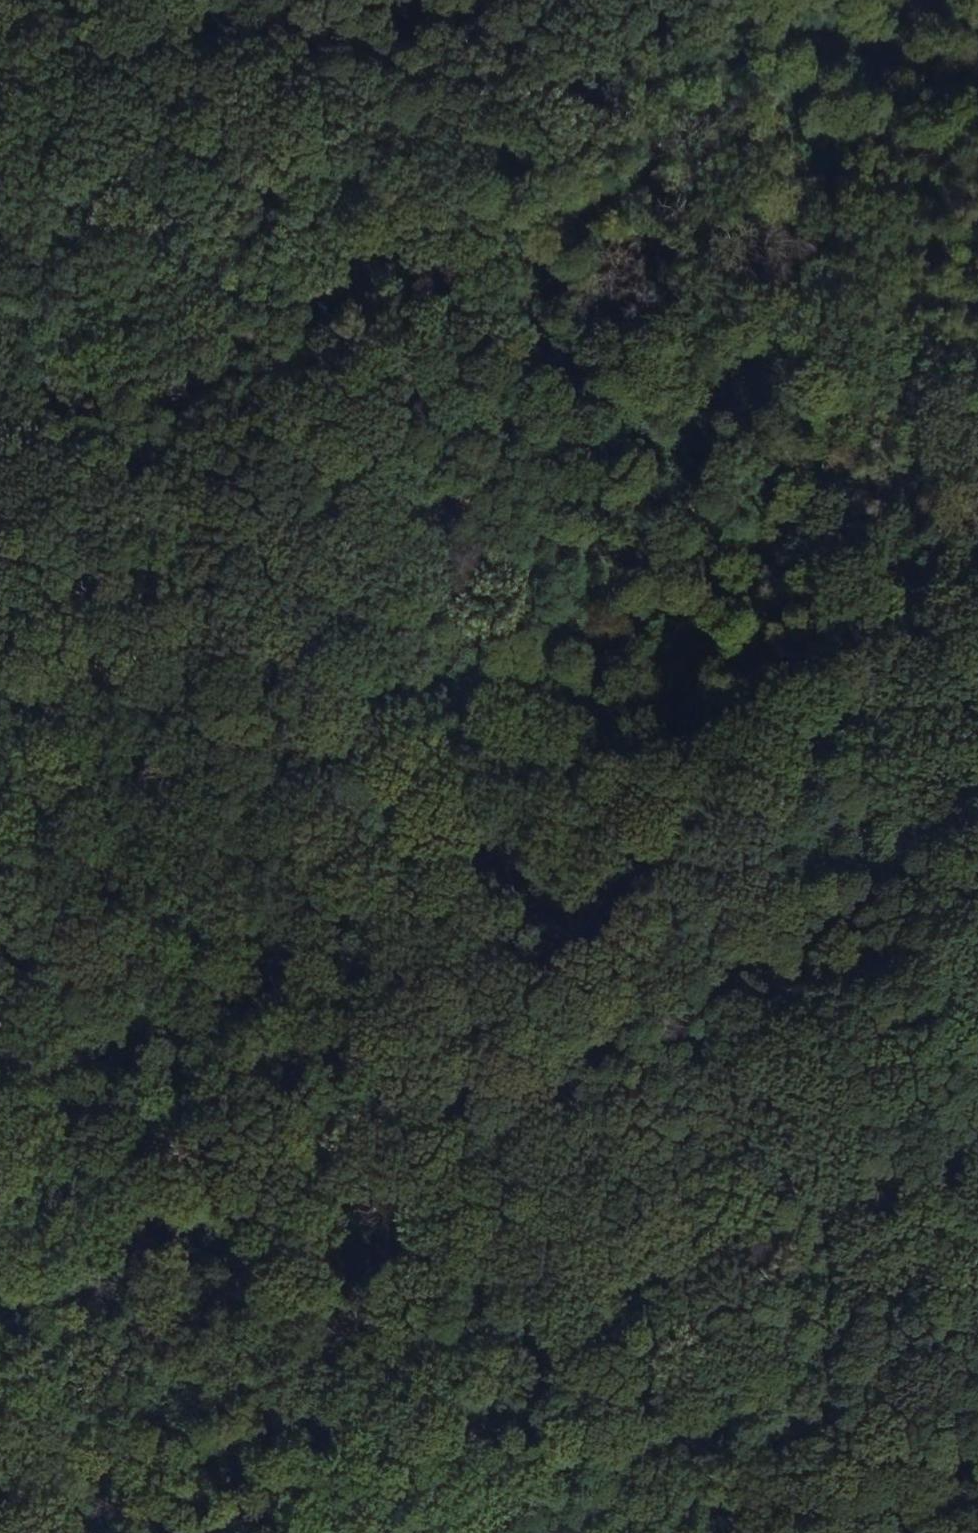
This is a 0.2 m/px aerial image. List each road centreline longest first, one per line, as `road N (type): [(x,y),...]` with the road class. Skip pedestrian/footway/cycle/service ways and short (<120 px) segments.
road 1 (track): [(736,0),(711,65),(545,376),(422,534),(339,587),(220,641),(0,694)]

